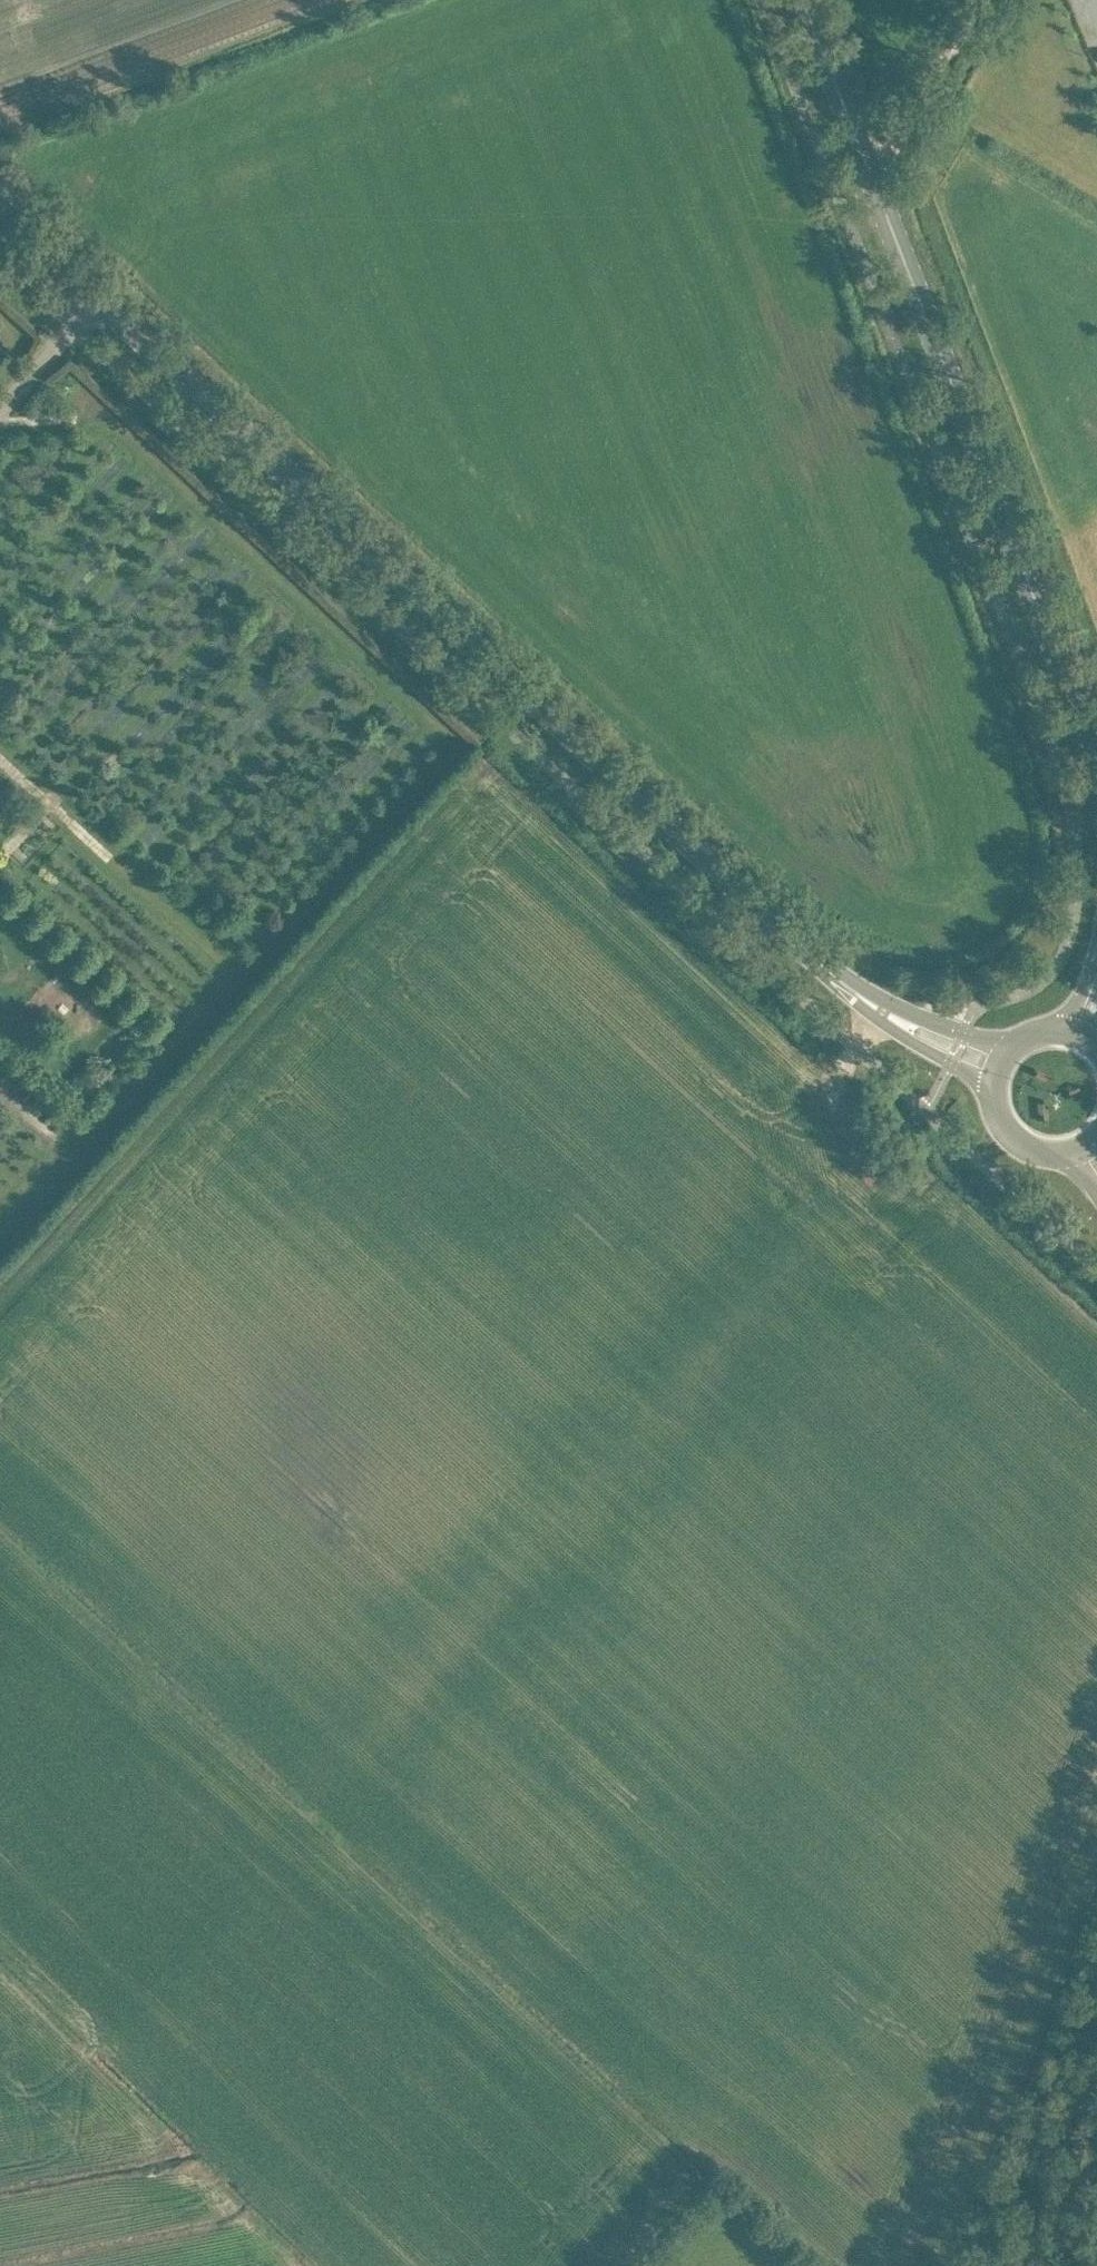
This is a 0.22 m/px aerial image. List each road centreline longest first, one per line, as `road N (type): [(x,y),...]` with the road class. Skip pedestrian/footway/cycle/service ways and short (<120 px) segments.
road 1 (tertiary): [(997,1070),(876,1016),(0,206)]
road 2 (tertiary): [(1096,767),(804,0)]
road 3 (track): [(834,186),(871,170),(919,112),(982,0)]
road 4 (tertiary): [(997,1070),(992,1109),(1012,1144),(1049,1160),(1088,1151)]

